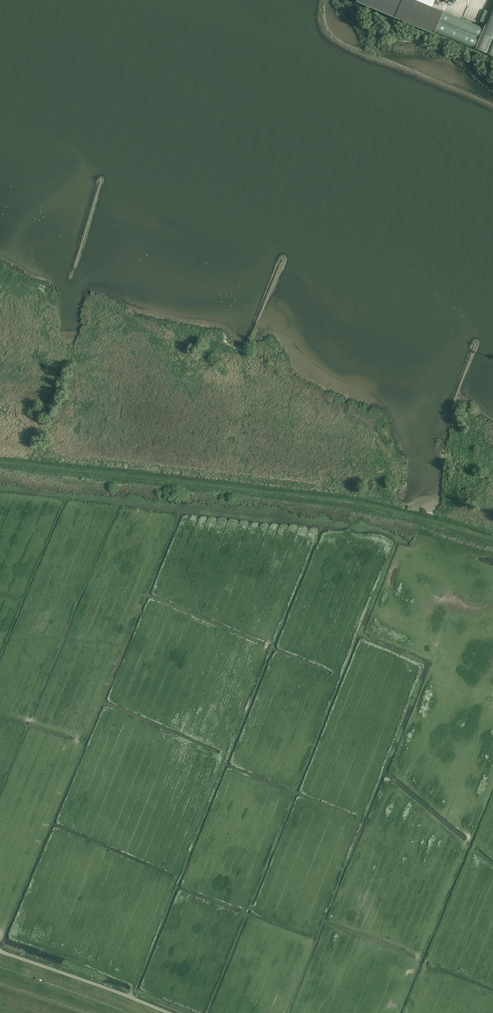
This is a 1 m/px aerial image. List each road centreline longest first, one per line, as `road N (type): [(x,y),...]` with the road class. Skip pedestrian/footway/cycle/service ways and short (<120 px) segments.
road 1 (track): [(492,539),(344,500),(0,462)]
road 2 (track): [(171,1012),(0,951)]

